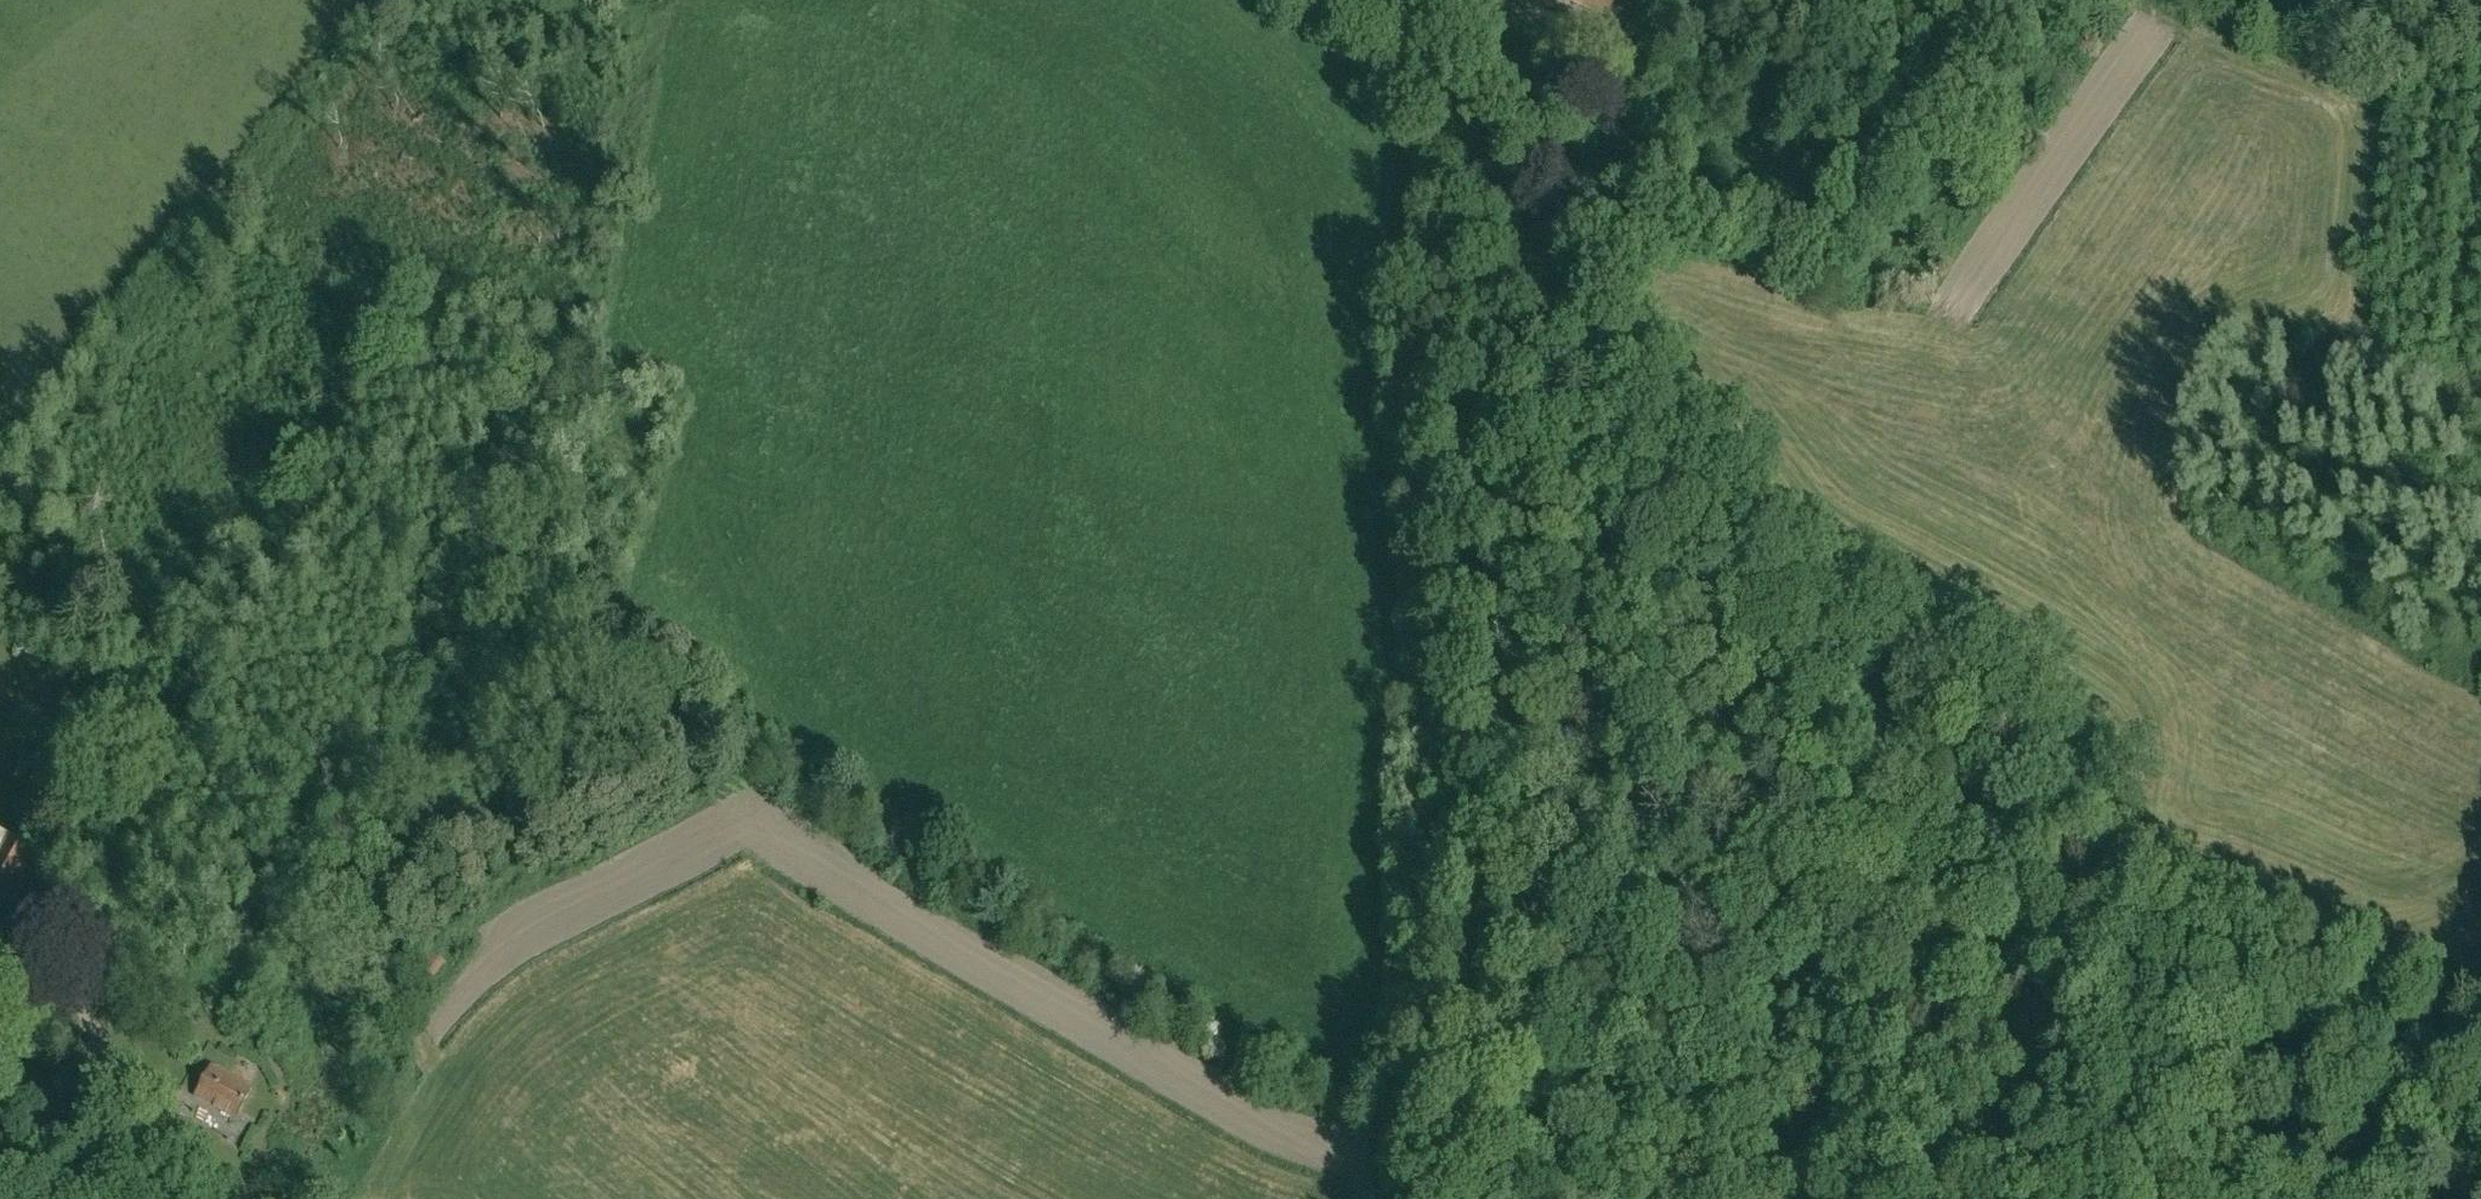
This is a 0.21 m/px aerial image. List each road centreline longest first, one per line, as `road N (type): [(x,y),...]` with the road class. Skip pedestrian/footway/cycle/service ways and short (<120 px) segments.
road 1 (track): [(1456,1198),(1478,931),(1558,256)]
road 2 (track): [(82,1198),(76,1138),(103,1060),(100,1035),(0,962)]

